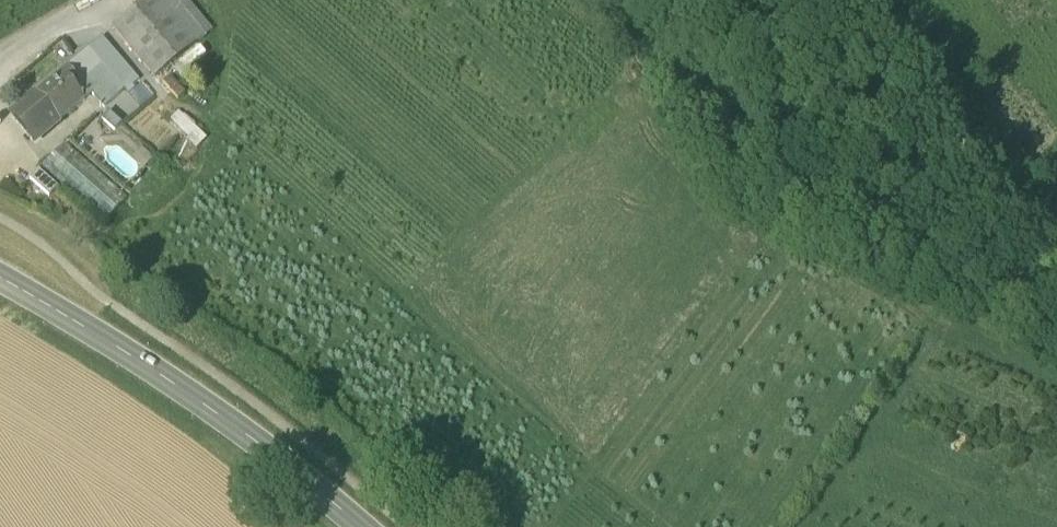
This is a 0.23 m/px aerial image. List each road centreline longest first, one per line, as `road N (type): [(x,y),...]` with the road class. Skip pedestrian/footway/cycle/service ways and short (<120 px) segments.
road 1 (secondary): [(357,526),(160,383),(0,291)]

